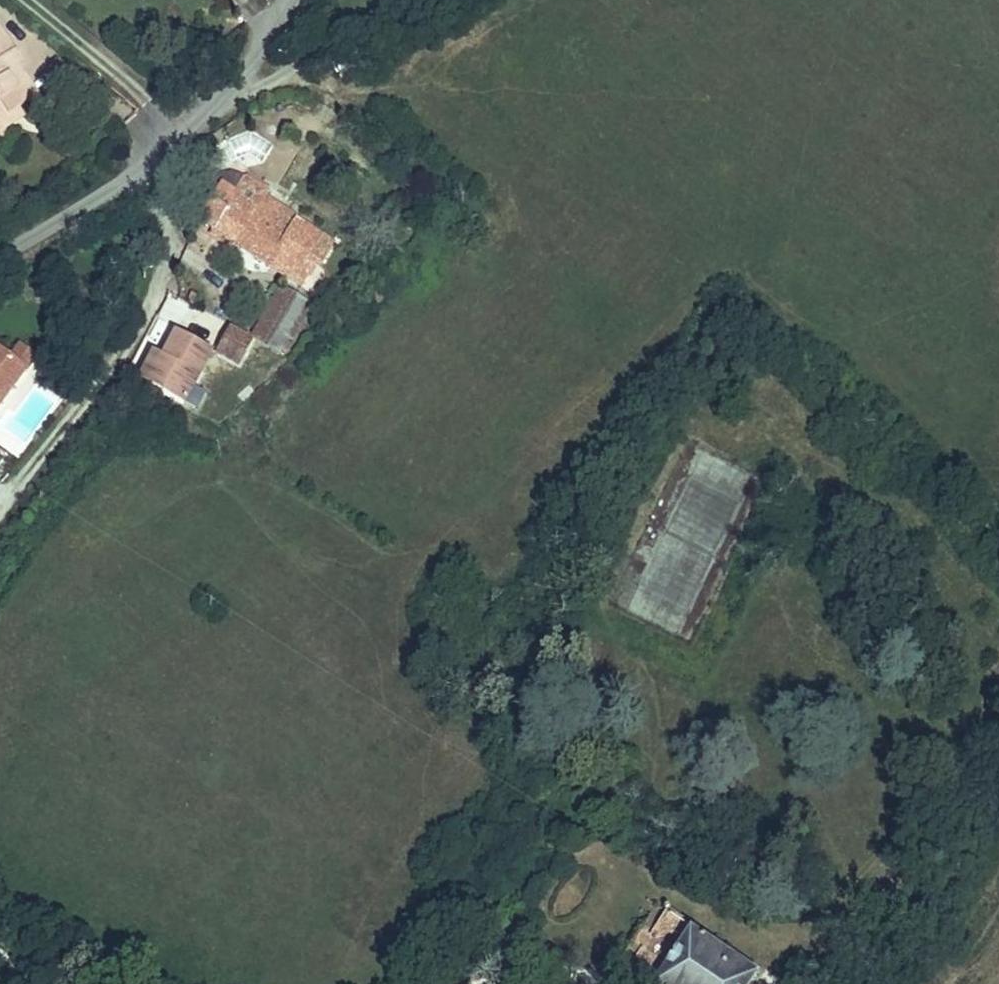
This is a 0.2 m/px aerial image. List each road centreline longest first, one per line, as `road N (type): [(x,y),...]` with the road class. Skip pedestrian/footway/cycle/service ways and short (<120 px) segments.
road 1 (unclassified): [(0,516),(147,320),(171,245),(159,158)]
road 2 (residential): [(159,158),(286,0)]
road 3 (residential): [(0,255),(159,158)]

